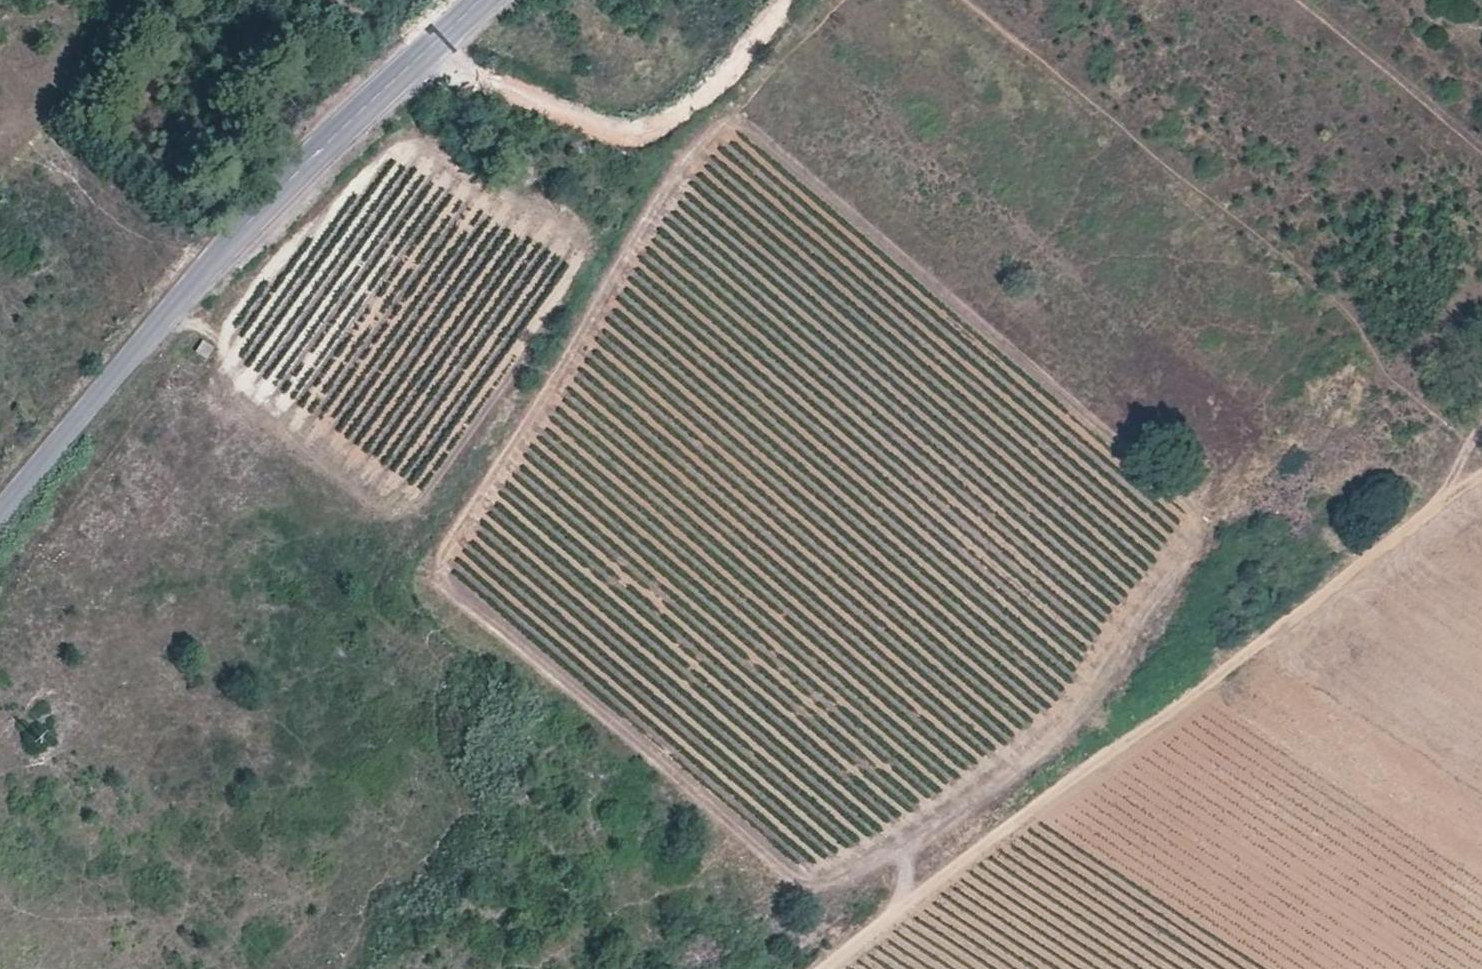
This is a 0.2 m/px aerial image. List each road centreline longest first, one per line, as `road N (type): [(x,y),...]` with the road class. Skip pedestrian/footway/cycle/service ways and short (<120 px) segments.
road 1 (track): [(1481,470),(1342,565),(1189,698),(819,968)]
road 2 (tertiary): [(0,515),(262,206),(480,0)]

